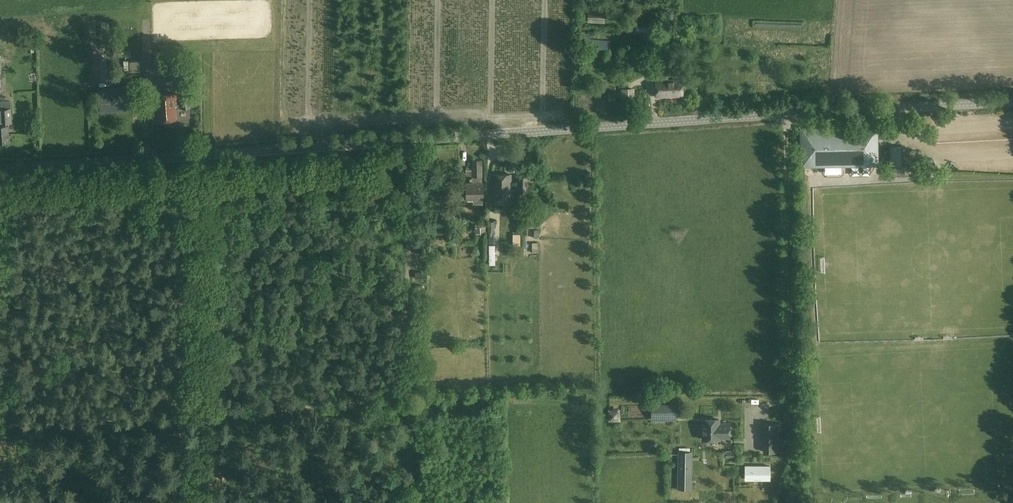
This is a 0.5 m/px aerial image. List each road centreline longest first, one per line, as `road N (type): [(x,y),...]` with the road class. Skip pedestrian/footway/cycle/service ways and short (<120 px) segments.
road 1 (unclassified): [(1012,98),(0,169)]
road 2 (track): [(405,401),(0,430)]
road 3 (track): [(199,153),(198,502)]
road 4 (track): [(10,168),(2,502)]
road 5 (track): [(594,390),(594,126)]
road 6 (track): [(405,401),(411,139)]
road 7 (track): [(594,390),(405,401)]

